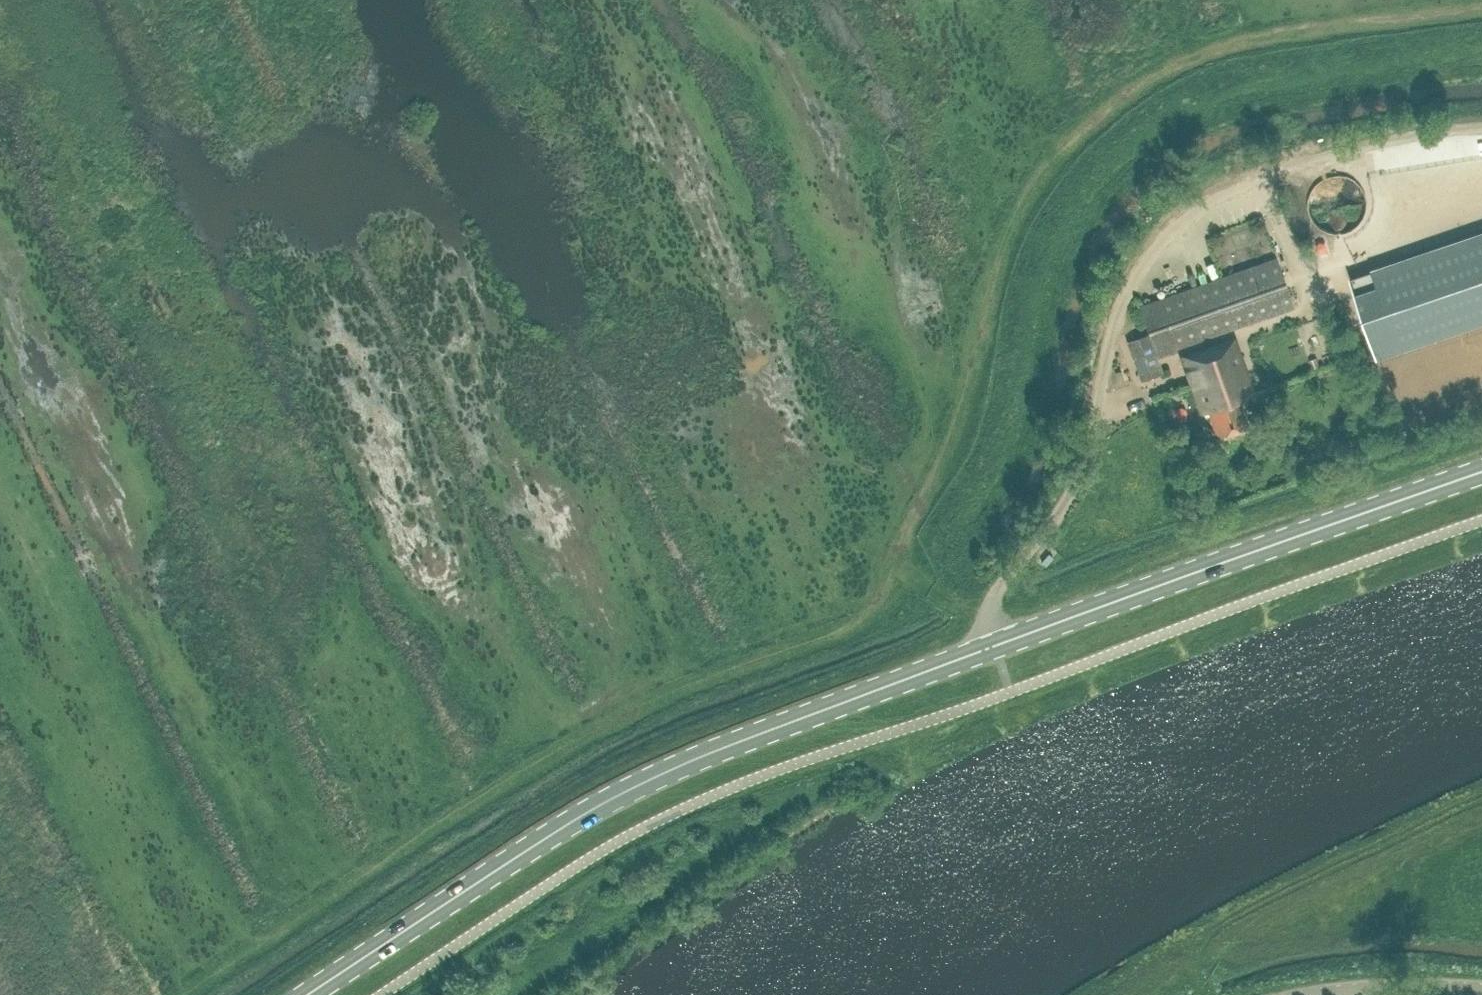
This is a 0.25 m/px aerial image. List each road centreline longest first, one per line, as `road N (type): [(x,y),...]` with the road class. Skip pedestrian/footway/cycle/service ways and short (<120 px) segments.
road 1 (primary): [(304,994),(563,825),(672,767),(1481,470)]
road 2 (track): [(988,618),(893,562),(867,614),(851,626),(640,701),(578,733),(499,778),(186,994)]
road 3 (track): [(893,562),(956,417),(982,302),(1020,205),(1059,145),(1104,100),(1213,43),(1481,8)]
road 4 (unclassified): [(1300,994),(1399,985),(1481,989)]

